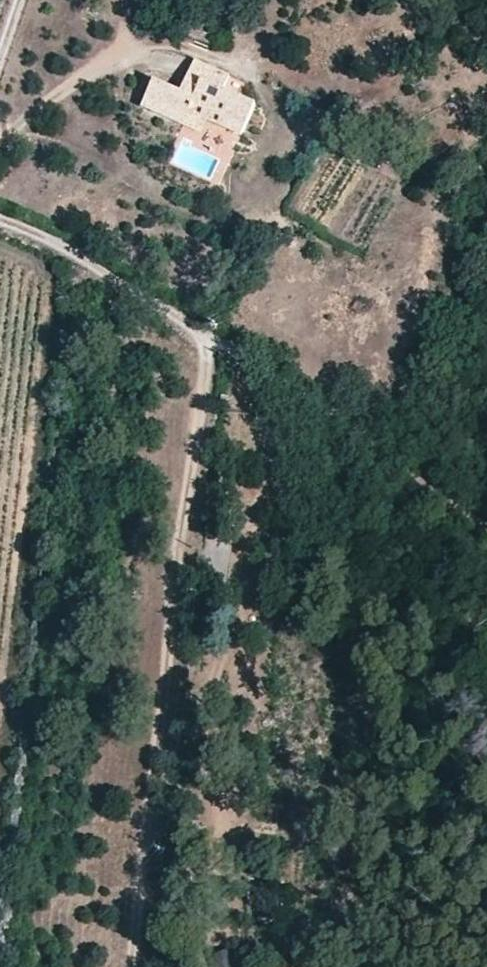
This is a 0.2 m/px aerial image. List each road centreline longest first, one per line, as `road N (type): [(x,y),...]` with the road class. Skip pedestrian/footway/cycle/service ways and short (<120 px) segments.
road 1 (track): [(201,327),(130,966)]
road 2 (track): [(0,218),(60,240),(242,352),(486,529)]

